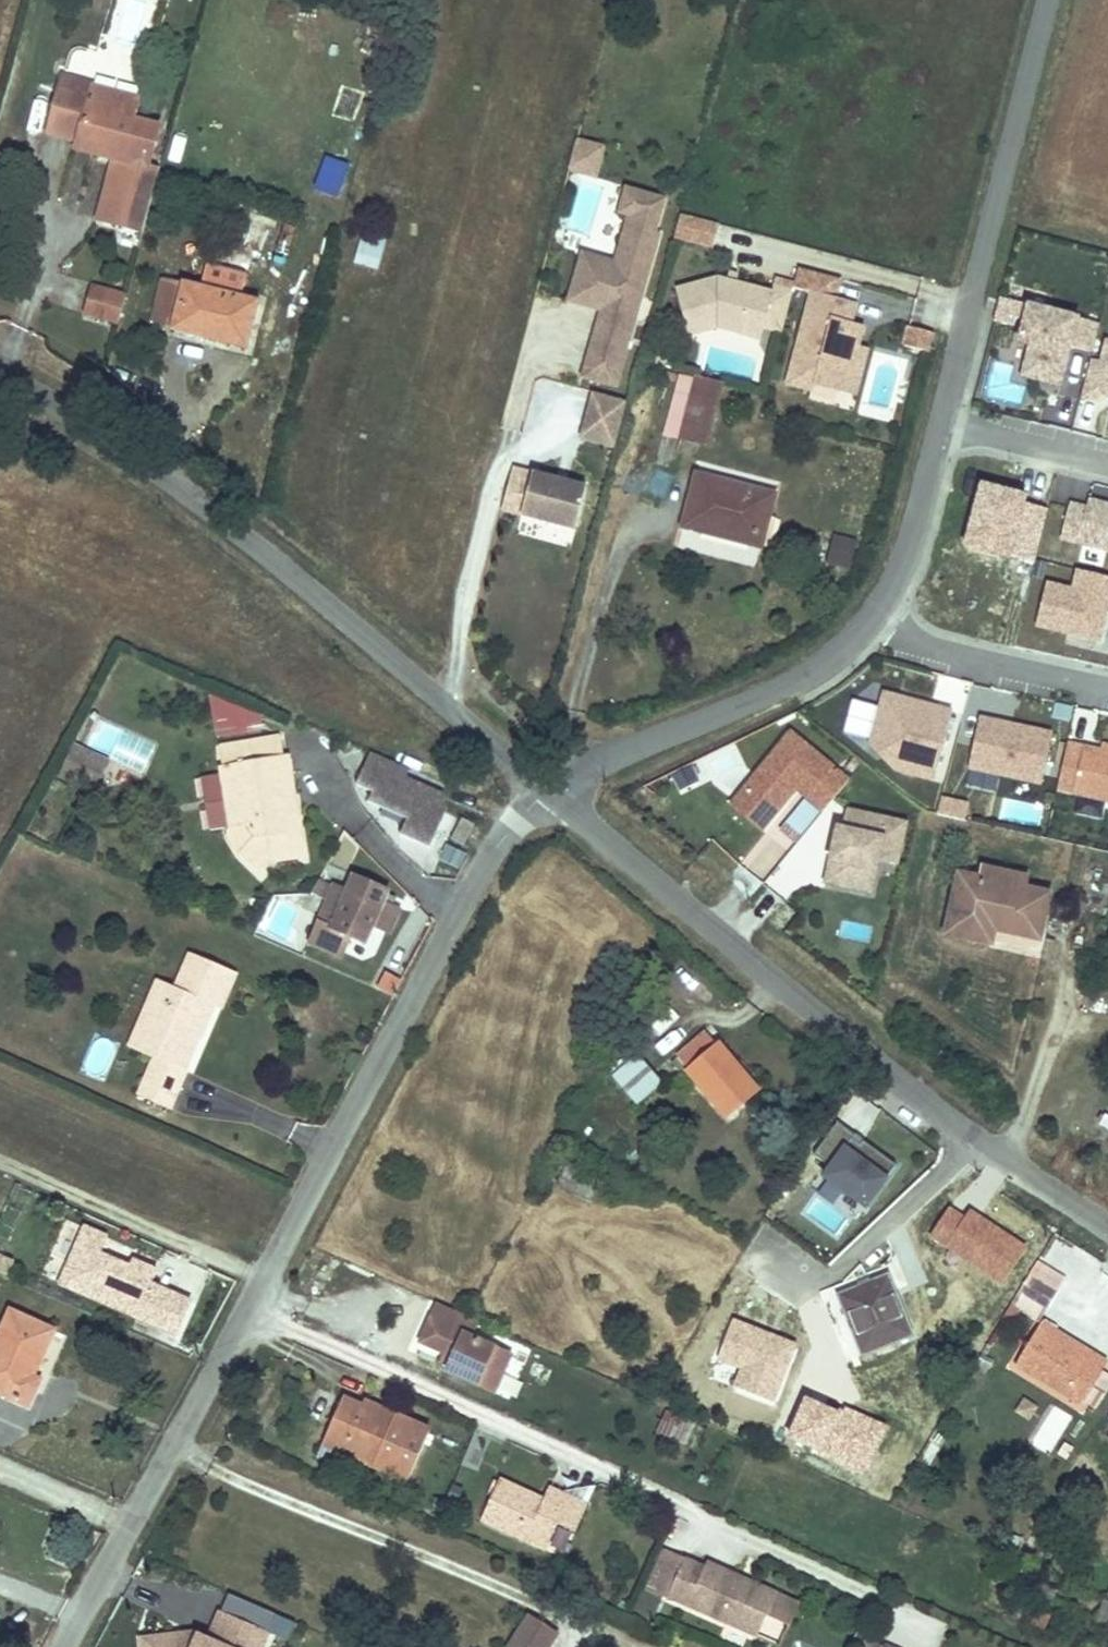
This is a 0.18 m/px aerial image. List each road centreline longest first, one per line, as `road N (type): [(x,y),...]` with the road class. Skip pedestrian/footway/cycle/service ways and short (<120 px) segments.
road 1 (residential): [(548,790),(495,848),(458,907),(64,1646)]
road 2 (unclassified): [(1107,1226),(929,1102),(548,790)]
road 3 (unclassified): [(548,790),(172,479),(0,367)]
road 4 (unclassified): [(936,425),(1047,0)]
road 5 (unclassified): [(548,790),(766,696),(816,667),(849,633)]
road 6 (residential): [(1107,695),(849,633)]
road 7 (unclassified): [(849,633),(881,594),(907,538),(936,425)]
road 8 (residential): [(936,425),(1107,465)]

